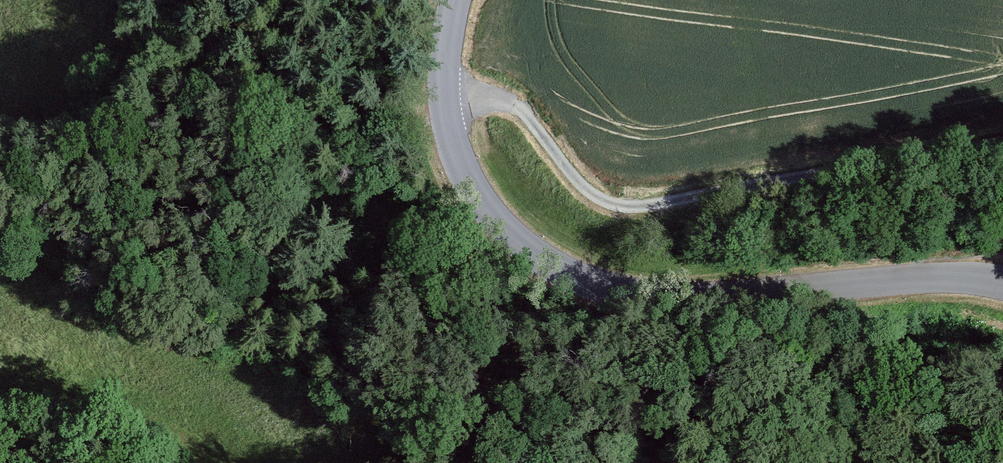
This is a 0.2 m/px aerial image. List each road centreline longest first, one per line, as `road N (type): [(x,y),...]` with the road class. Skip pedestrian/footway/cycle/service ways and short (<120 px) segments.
road 1 (tertiary): [(1002,276),(687,286),(612,277),(540,254),(479,199),(444,148),(440,85)]
road 2 (unclassified): [(440,85),(514,104),(576,185),(614,207),(1002,122)]
road 3 (track): [(298,0),(449,21)]

